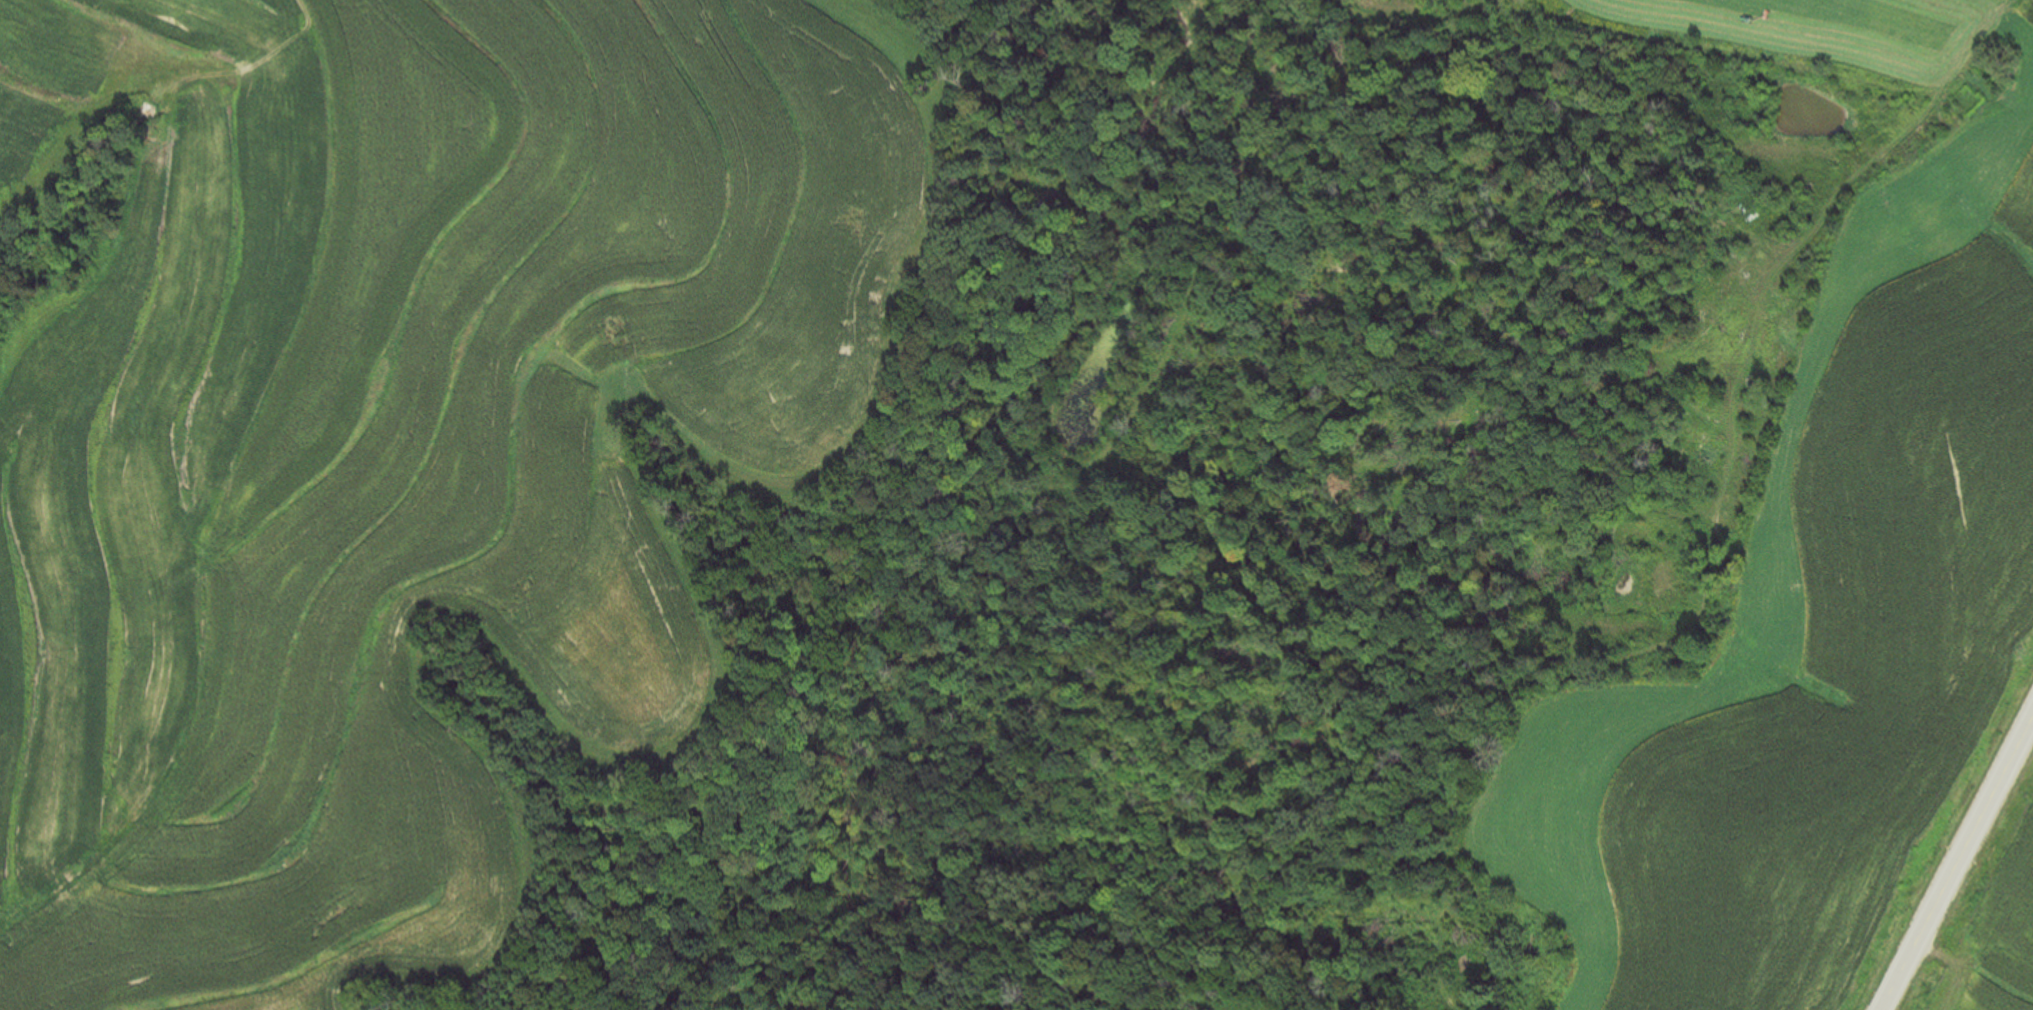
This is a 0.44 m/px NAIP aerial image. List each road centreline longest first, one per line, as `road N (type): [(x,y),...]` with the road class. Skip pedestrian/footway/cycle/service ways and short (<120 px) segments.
road 1 (secondary): [(1884,1009),(2032,721)]

